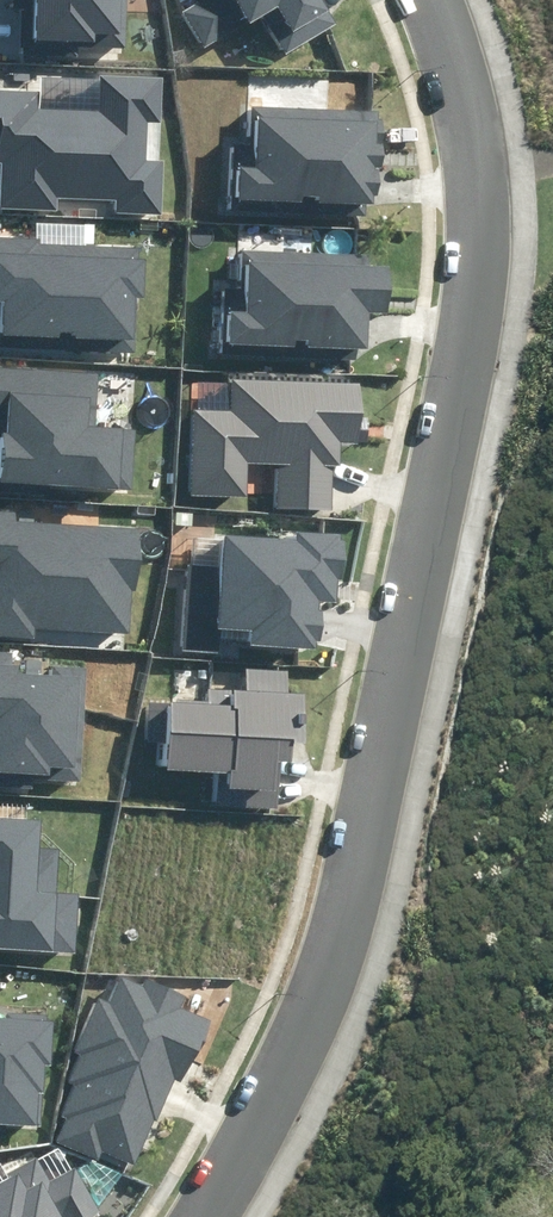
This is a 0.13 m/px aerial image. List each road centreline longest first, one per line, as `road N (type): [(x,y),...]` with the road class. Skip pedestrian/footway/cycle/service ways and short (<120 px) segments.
road 1 (residential): [(422,0),(471,158),(468,315),(341,914),(272,1089),(199,1216)]

